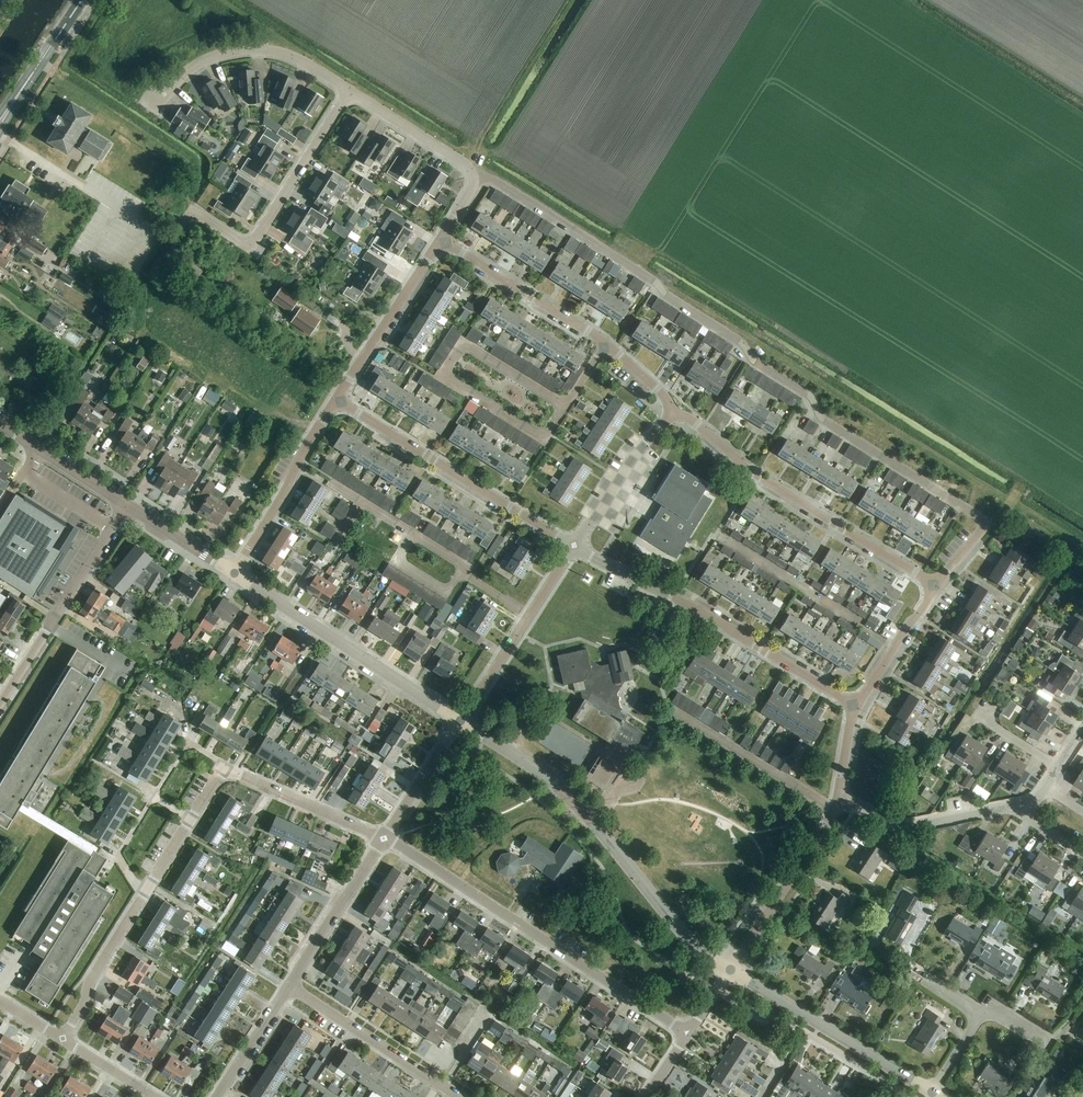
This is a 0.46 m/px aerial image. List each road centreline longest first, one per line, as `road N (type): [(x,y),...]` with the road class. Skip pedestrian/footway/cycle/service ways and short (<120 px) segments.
road 1 (residential): [(475,179),(498,182),(651,283),(807,395),(824,422),(982,523)]
road 2 (residential): [(61,1038),(217,774),(230,770),(386,837)]
road 3 (tertiary): [(461,721),(578,807),(668,916),(730,970)]
road 4 (residential): [(687,1033),(386,837)]
road 5 (residential): [(572,545),(853,706)]
road 6 (residential): [(673,411),(752,471),(934,586)]
road 7 (residential): [(349,91),(253,246),(191,211),(169,246)]
road 8 (residential): [(442,240),(609,344),(673,411)]
road 9 (residential): [(338,400),(572,545)]
road 10 (tertiary): [(235,573),(461,721)]
road 11 (residential): [(0,704),(126,505)]
road 12 (tertiary): [(931,1091),(730,970)]
road 13 (residential): [(153,95),(162,100),(209,58),(260,50),(288,55),(349,91)]
road 14 (residential): [(461,721),(572,545)]
road 15 (residential): [(730,970),(839,798)]
road 16 (residential): [(235,573),(338,400)]
road 17 (residential): [(455,1096),(288,987)]
road 18 (residential): [(1027,808),(904,828),(839,798)]
road 19 (residential): [(338,400),(442,240)]
road 20 (residential): [(288,987),(386,837)]
road 21 (residential): [(572,545),(673,411)]
road 22 (residential): [(475,179),(462,161),(349,91)]
road 23 (tertiary): [(0,423),(126,505)]
road 24 (residential): [(853,706),(934,586)]
road 25 (residential): [(386,837),(461,721)]
road 26 (residential): [(218,1096),(288,987)]
road 27 (tertiary): [(126,505),(235,573)]

